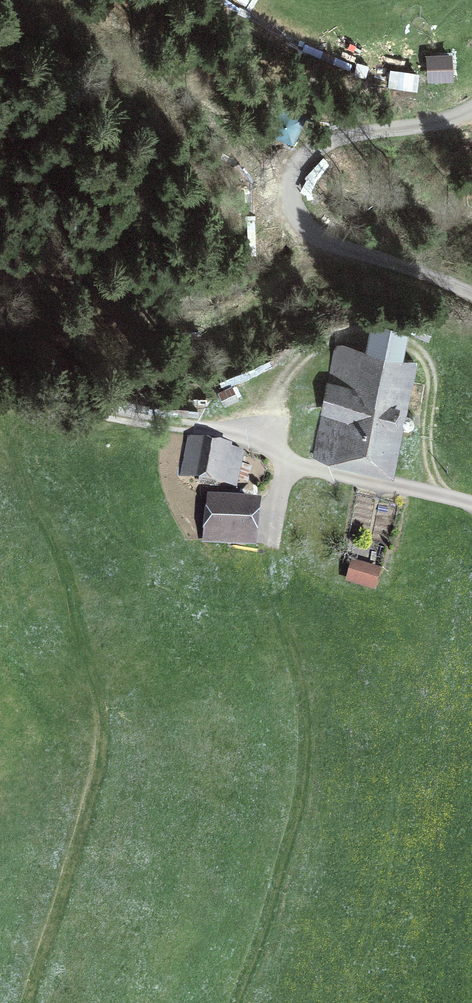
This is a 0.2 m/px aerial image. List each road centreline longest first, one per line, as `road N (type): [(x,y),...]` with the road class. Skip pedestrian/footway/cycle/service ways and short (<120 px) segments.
road 1 (track): [(10,395),(18,462),(53,538),(100,691),(108,745),(27,1002)]
road 2 (track): [(282,460),(272,507),(271,578),(302,696),(302,784),(235,1002)]
road 3 (track): [(0,394),(245,430),(282,460),(471,506)]
road 4 (track): [(471,291),(320,232),(293,199),(301,170),(340,140),(471,111)]

